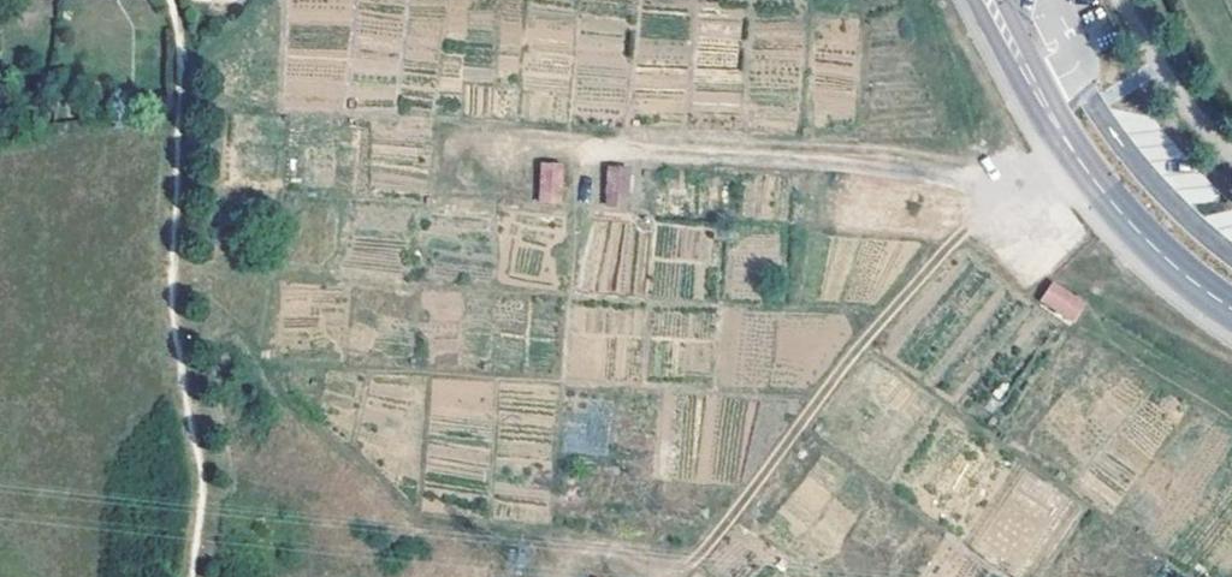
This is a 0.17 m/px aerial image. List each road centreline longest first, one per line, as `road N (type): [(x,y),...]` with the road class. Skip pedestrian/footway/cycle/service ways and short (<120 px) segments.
road 1 (tertiary): [(991,5),(1103,191),(1185,274),(1231,309)]

